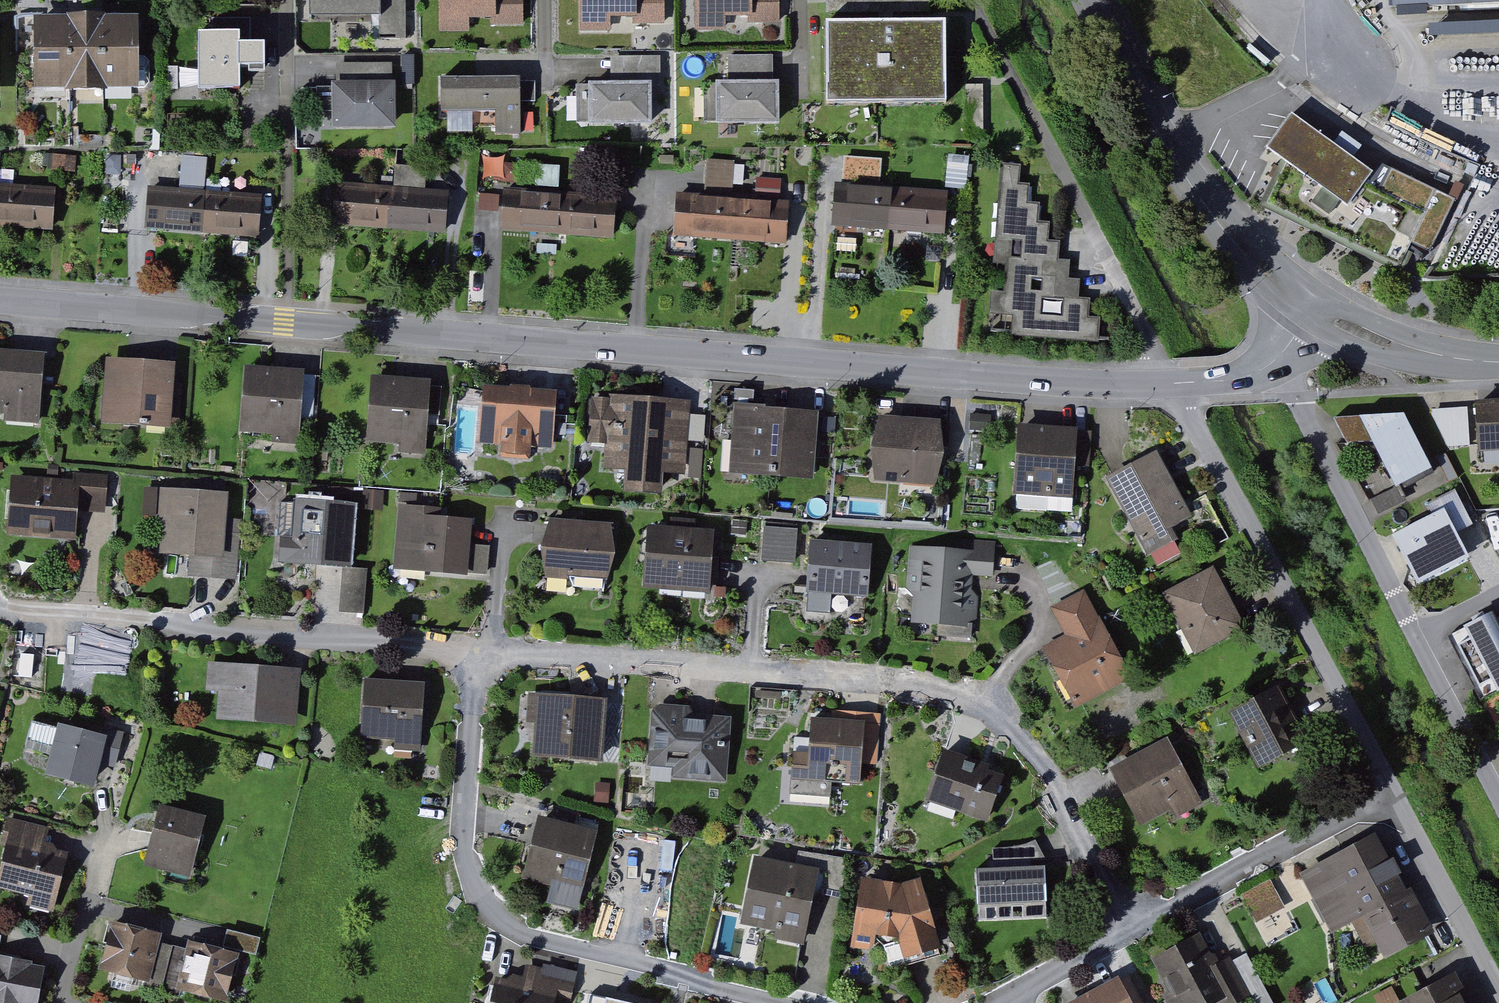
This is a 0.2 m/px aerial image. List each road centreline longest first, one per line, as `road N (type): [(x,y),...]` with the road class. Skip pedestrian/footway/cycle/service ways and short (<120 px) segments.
road 1 (tertiary): [(1173,383),(943,374),(0,302)]
road 2 (residential): [(487,650),(895,678),(993,699),(1060,781),(1139,928)]
road 3 (residential): [(487,650),(470,824),(478,874),(502,911),(546,940),(808,1002)]
road 4 (residential): [(0,599),(487,650)]
road 5 (residential): [(1498,783),(1281,357)]
road 6 (residential): [(1173,383),(1393,793)]
road 7 (residential): [(974,0),(1173,383)]
road 8 (residential): [(1088,0),(1164,143),(1256,259),(1316,305)]
road 9 (residential): [(1139,928),(1393,793)]
road 10 (residential): [(1393,793),(1498,992)]
road 11 (tertiary): [(1316,305),(1397,342),(1498,361)]
road 12 (residential): [(1000,1002),(1139,928)]

